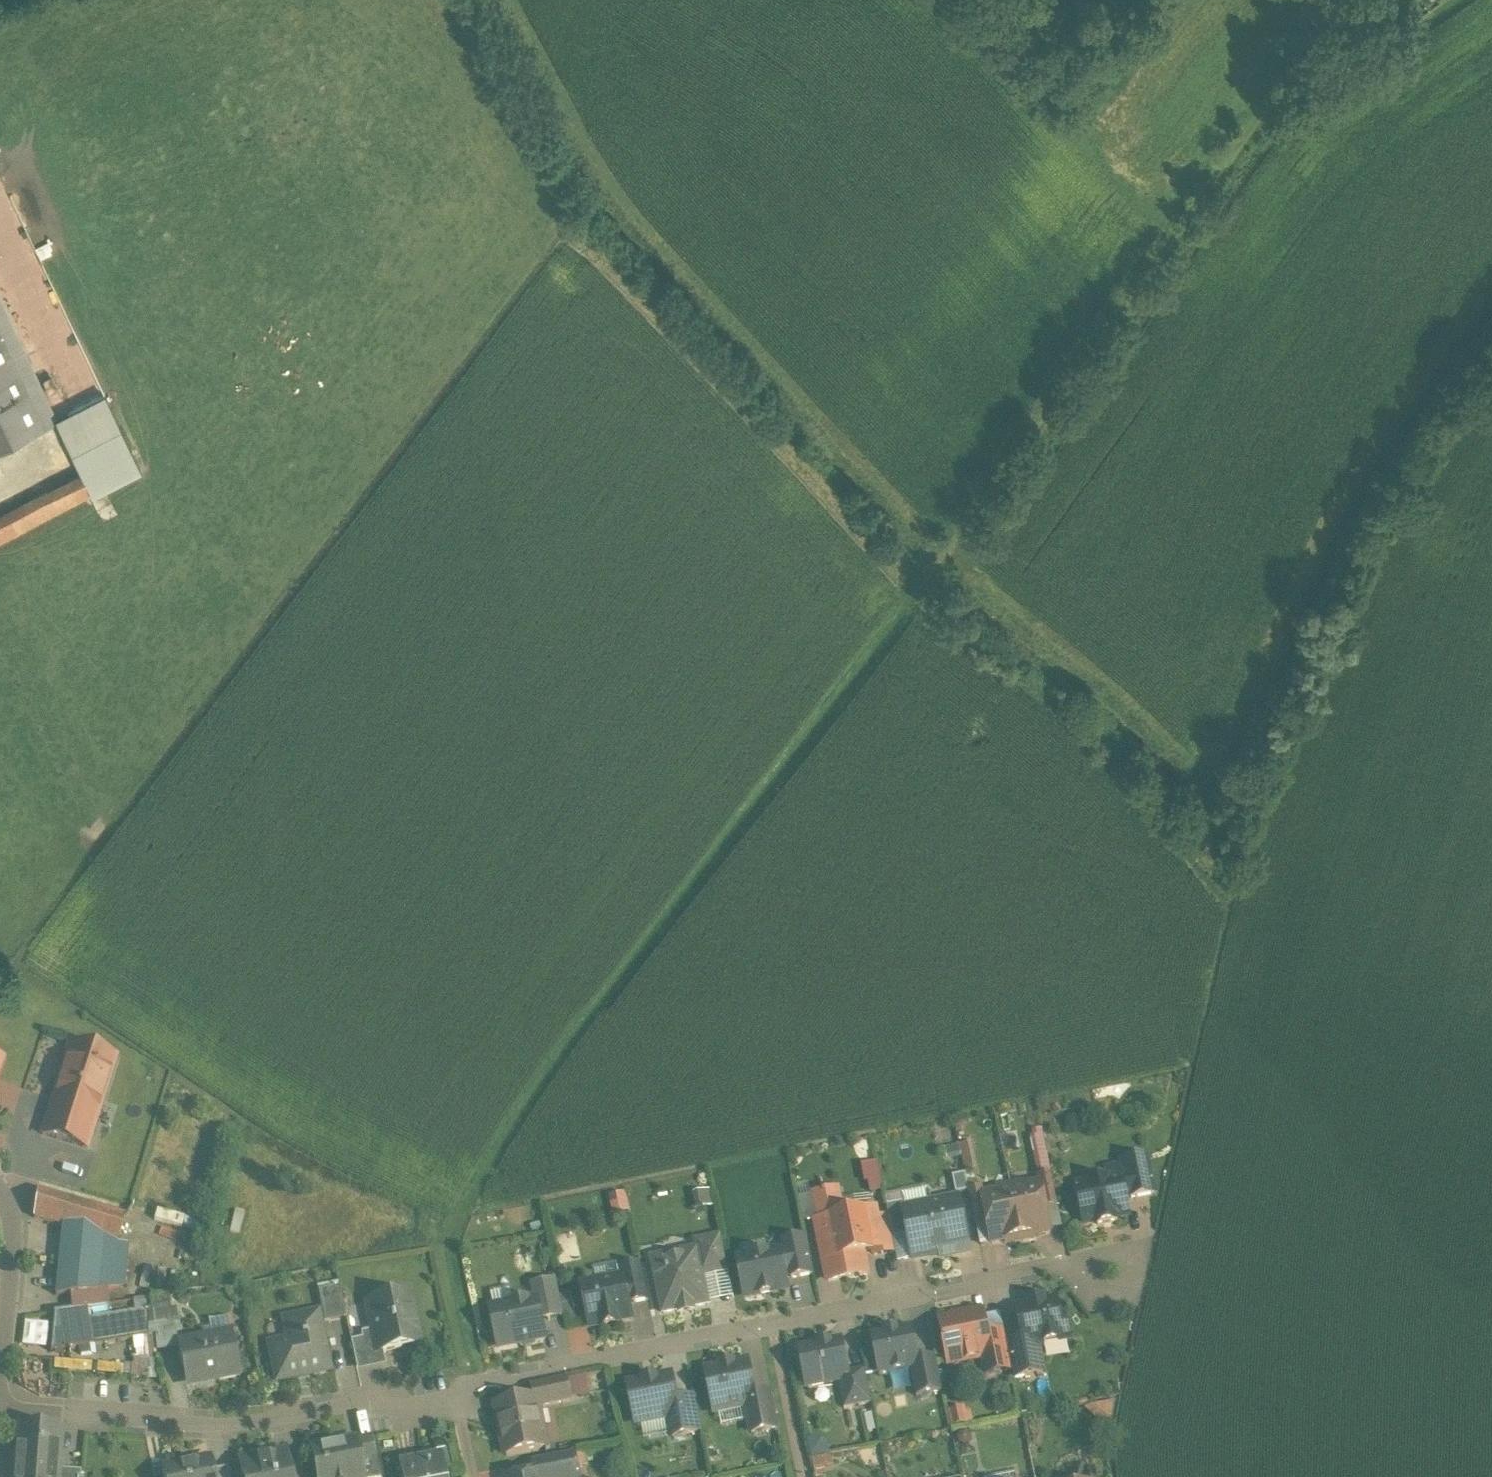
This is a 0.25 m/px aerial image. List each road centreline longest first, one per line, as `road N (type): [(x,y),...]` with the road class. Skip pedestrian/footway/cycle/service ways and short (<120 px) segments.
road 1 (residential): [(456,1391),(1102,1259)]
road 2 (residential): [(0,1409),(223,1427),(456,1391)]
road 3 (residential): [(0,1207),(9,1230),(0,1373)]

